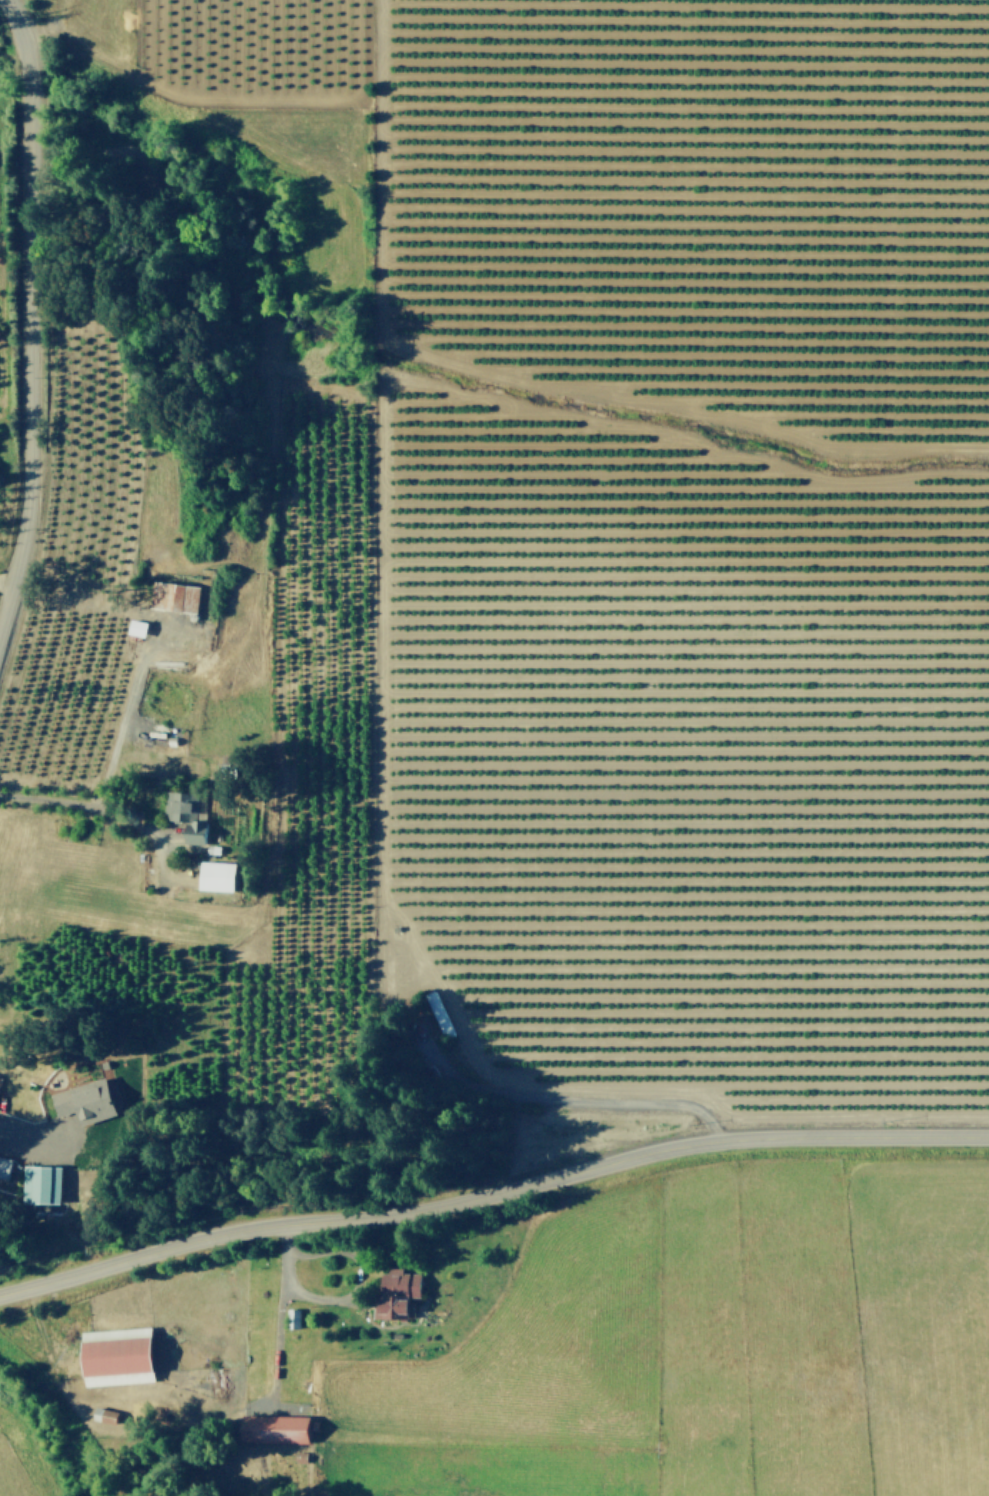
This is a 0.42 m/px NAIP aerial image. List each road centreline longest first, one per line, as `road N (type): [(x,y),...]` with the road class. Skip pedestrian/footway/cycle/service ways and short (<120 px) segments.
road 1 (tertiary): [(988,1133),(703,1139),(421,1206),(199,1237),(0,1293)]
road 2 (residential): [(0,619),(28,468),(31,87),(11,0)]

